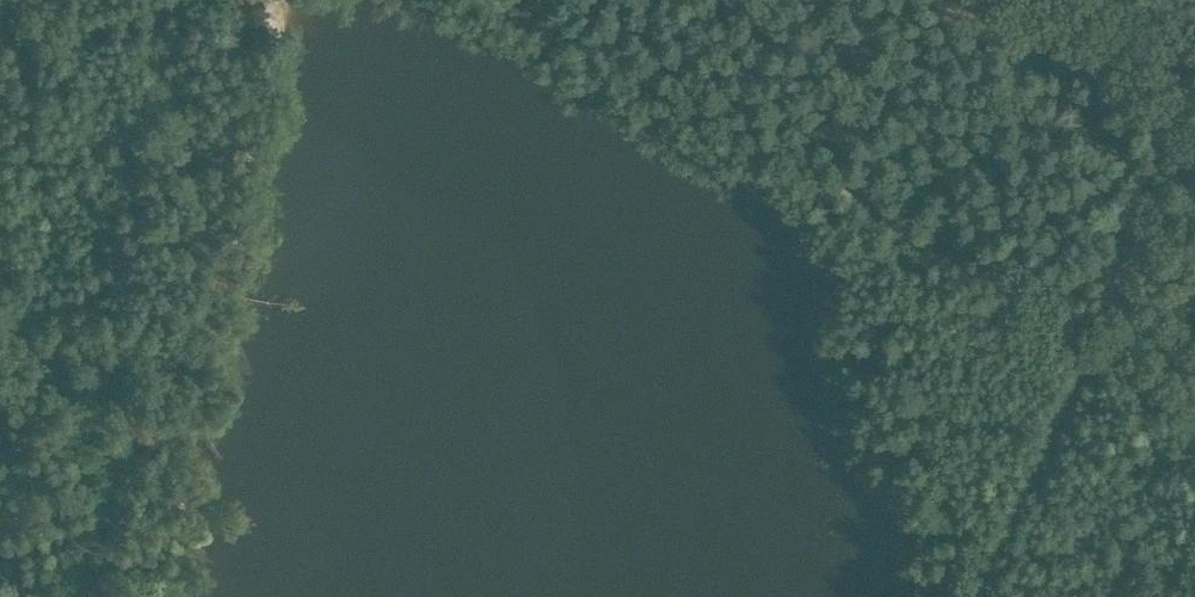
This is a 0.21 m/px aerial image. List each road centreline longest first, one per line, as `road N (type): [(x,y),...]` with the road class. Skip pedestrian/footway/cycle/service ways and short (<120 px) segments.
road 1 (track): [(1090,344),(985,268),(493,0)]
road 2 (track): [(977,596),(1090,344)]
road 3 (track): [(192,0),(109,185)]

